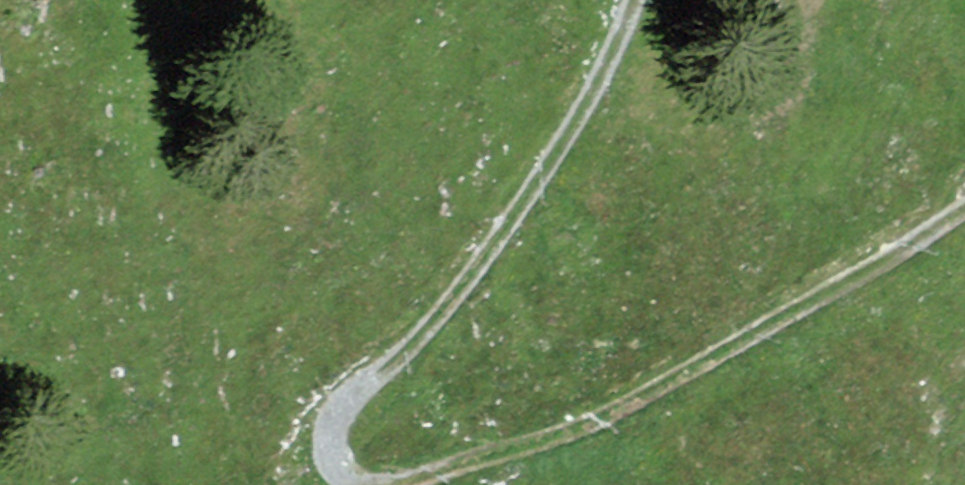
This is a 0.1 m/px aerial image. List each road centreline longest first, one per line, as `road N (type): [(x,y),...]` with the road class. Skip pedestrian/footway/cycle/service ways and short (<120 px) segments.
road 1 (track): [(964,209),(694,368),(388,484)]
road 2 (track): [(363,484),(321,452),(327,398),(387,360),(601,71),(631,0)]

